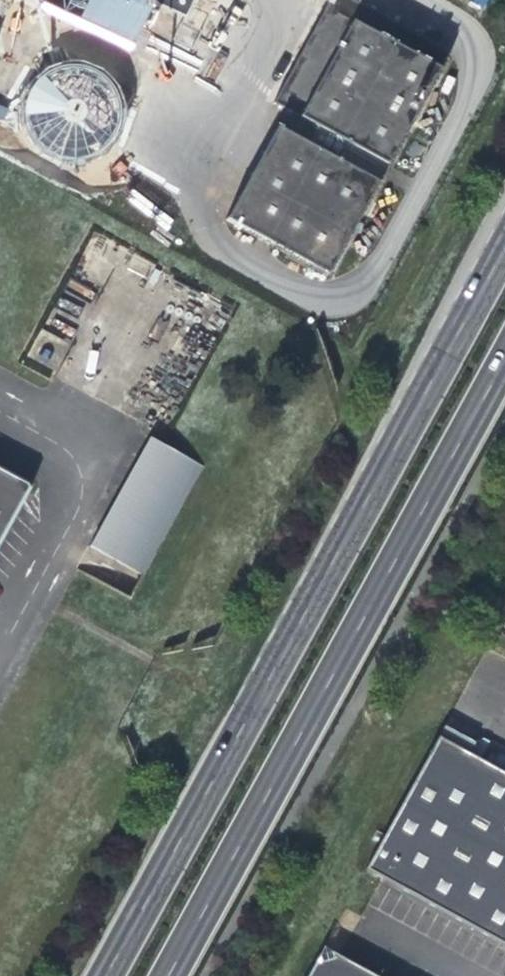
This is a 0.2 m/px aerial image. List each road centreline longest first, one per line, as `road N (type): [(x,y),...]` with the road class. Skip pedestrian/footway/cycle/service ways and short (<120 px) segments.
road 1 (primary): [(504,239),(111,975)]
road 2 (primary): [(163,975),(504,352)]

